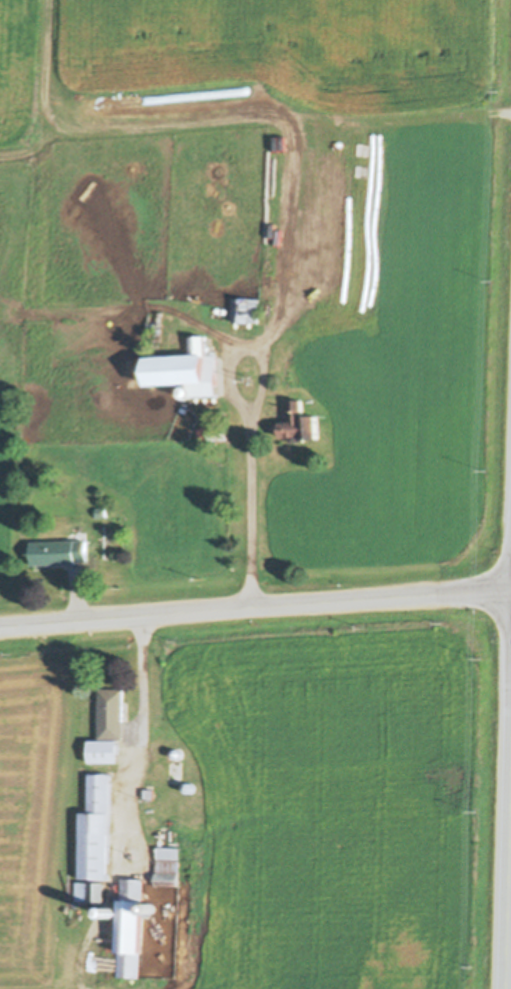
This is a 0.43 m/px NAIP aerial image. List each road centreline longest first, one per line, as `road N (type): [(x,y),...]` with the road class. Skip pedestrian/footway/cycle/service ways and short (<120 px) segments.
road 1 (tertiary): [(0,621),(247,600),(510,591)]
road 2 (tertiary): [(504,988),(510,760)]

